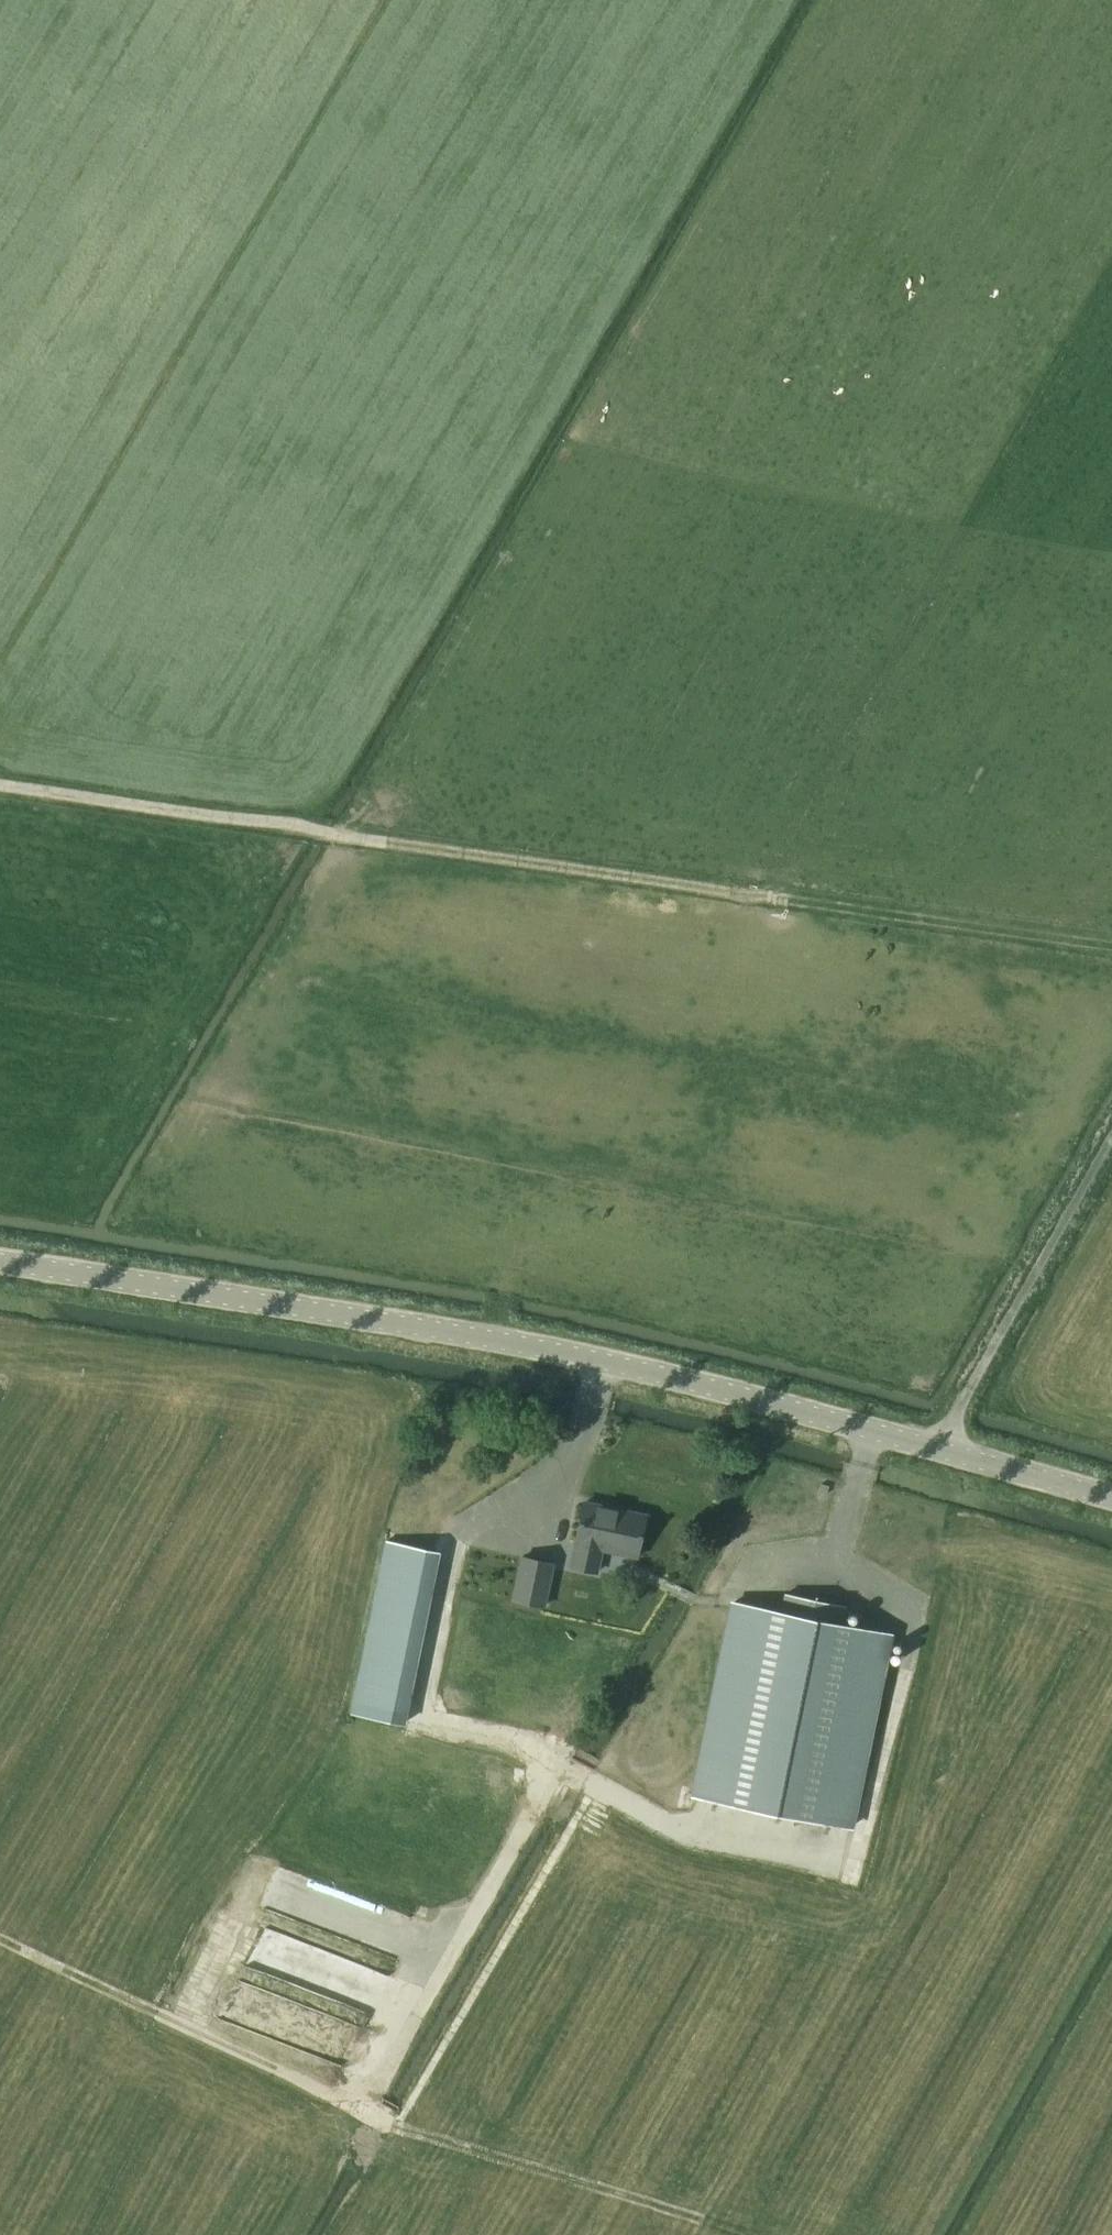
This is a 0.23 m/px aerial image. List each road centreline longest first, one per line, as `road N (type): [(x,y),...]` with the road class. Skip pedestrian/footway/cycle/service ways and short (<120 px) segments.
road 1 (unclassified): [(1111,1497),(548,1349),(0,1260)]

